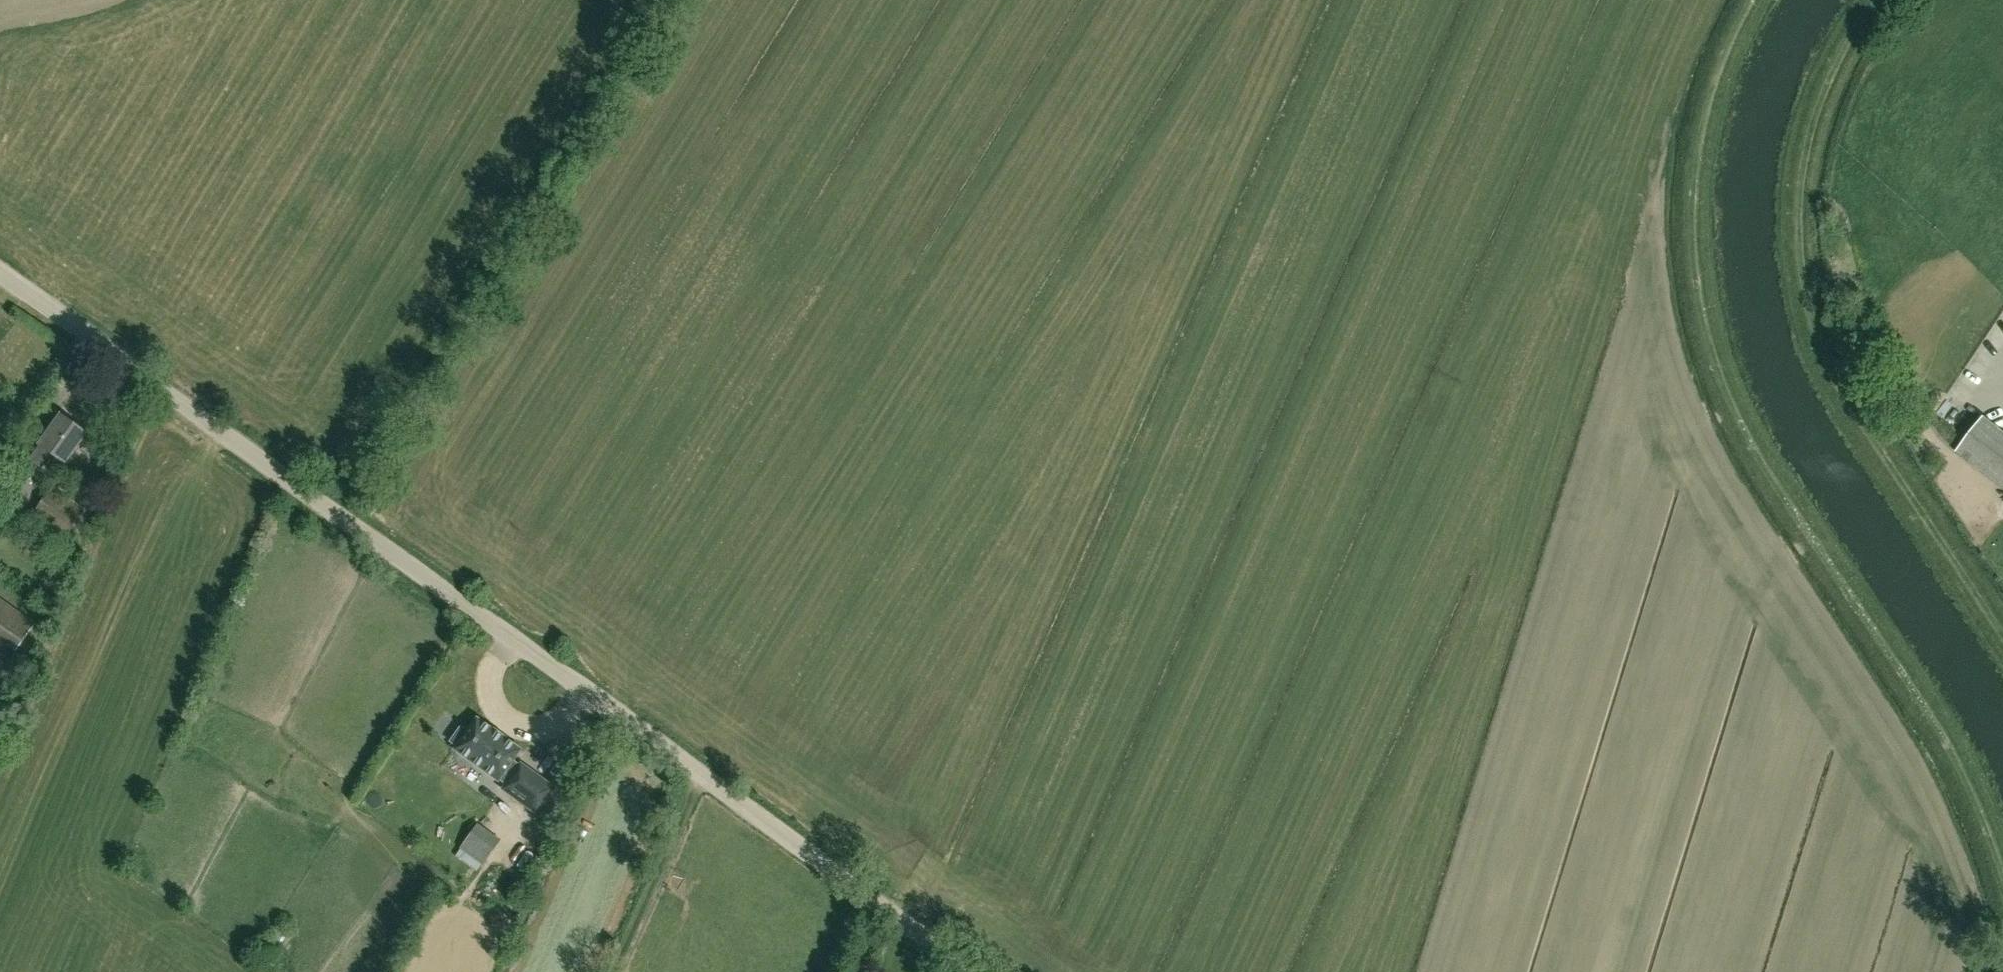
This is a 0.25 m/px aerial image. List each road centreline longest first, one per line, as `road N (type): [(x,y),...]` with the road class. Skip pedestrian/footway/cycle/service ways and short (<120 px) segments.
road 1 (unclassified): [(982,971),(0,270)]

